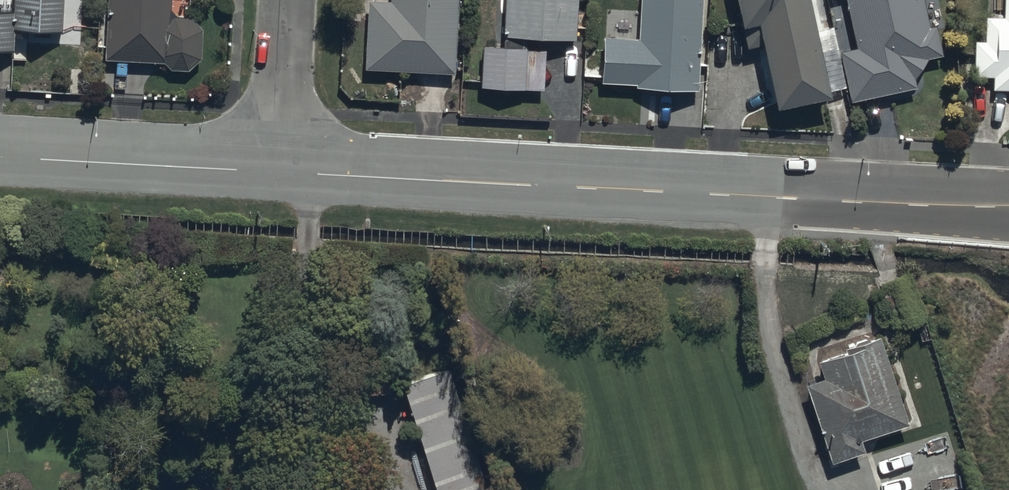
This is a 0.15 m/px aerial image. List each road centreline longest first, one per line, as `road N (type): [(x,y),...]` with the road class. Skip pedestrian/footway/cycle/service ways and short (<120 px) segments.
road 1 (tertiary): [(280,172),(1008,206)]
road 2 (tertiary): [(0,157),(280,172)]
road 3 (residential): [(280,172),(289,0)]

